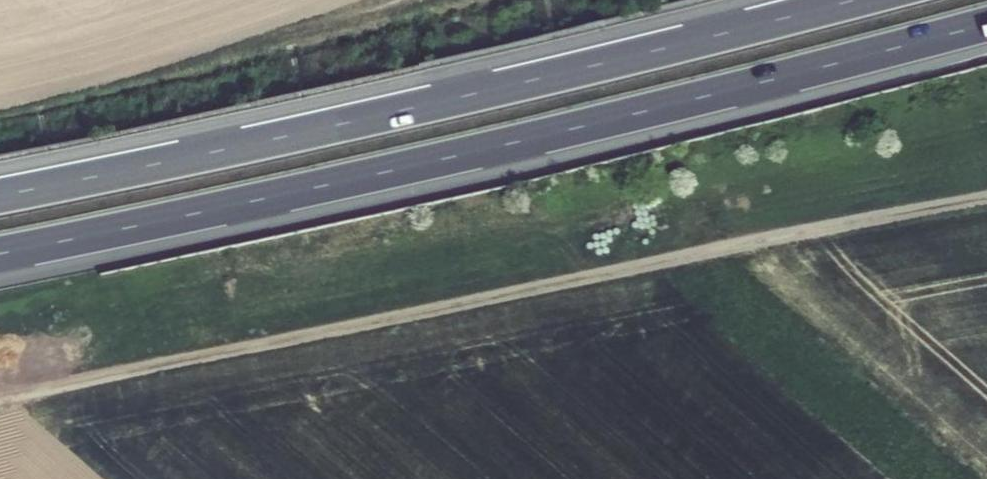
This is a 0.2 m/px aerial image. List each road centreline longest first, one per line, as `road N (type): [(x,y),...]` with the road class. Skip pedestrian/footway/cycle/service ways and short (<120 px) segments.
road 1 (motorway): [(0,257),(496,151),(986,28)]
road 2 (track): [(0,398),(986,198)]
road 3 (motorway): [(859,0),(323,129),(0,197)]

